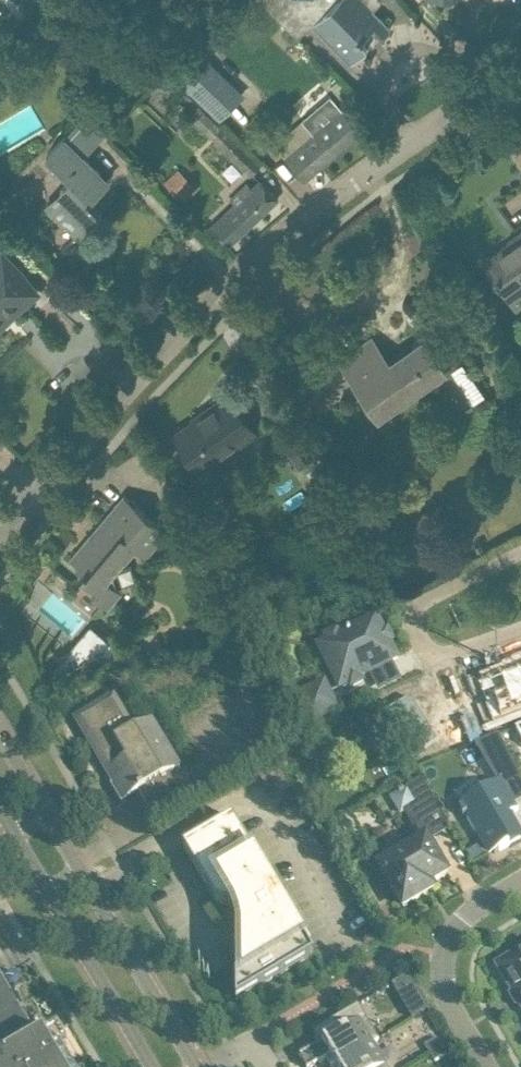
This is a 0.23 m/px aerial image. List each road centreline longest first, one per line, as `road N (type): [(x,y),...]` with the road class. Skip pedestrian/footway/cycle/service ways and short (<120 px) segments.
road 1 (residential): [(0,525),(294,223),(520,70)]
road 2 (tertiary): [(200,1066),(0,724)]
road 3 (tertiary): [(0,811),(148,1066)]
road 4 (residential): [(488,1066),(452,1006),(444,955),(458,924),(520,881)]
road 5 (residential): [(520,550),(422,598),(413,618),(431,655),(445,658)]

